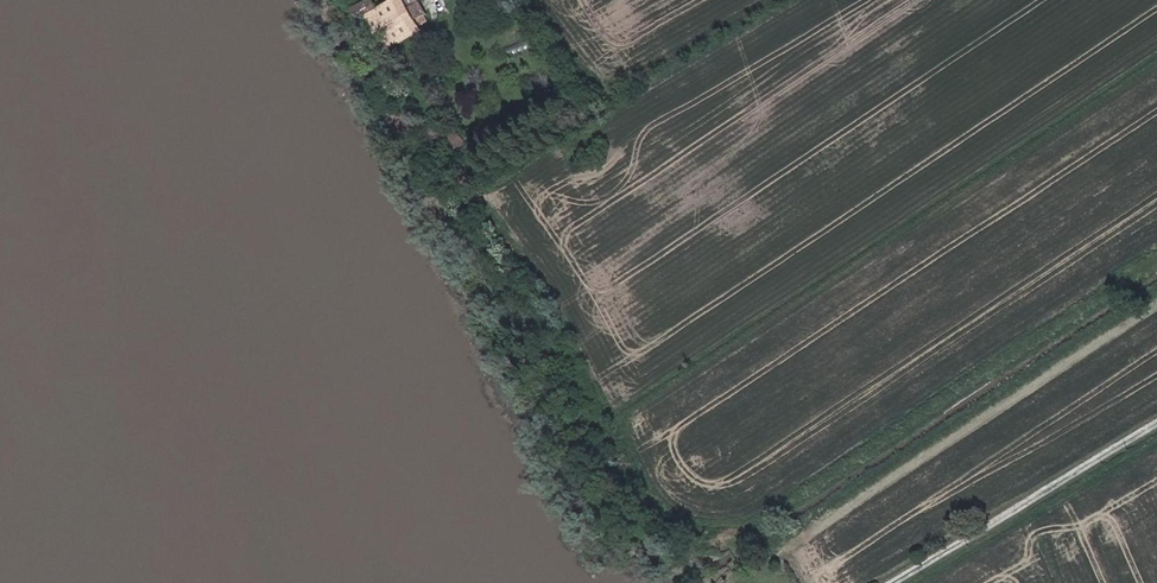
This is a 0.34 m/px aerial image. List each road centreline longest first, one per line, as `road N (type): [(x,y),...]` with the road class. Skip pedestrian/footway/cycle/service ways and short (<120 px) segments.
road 1 (track): [(897,582),(1156,425)]

